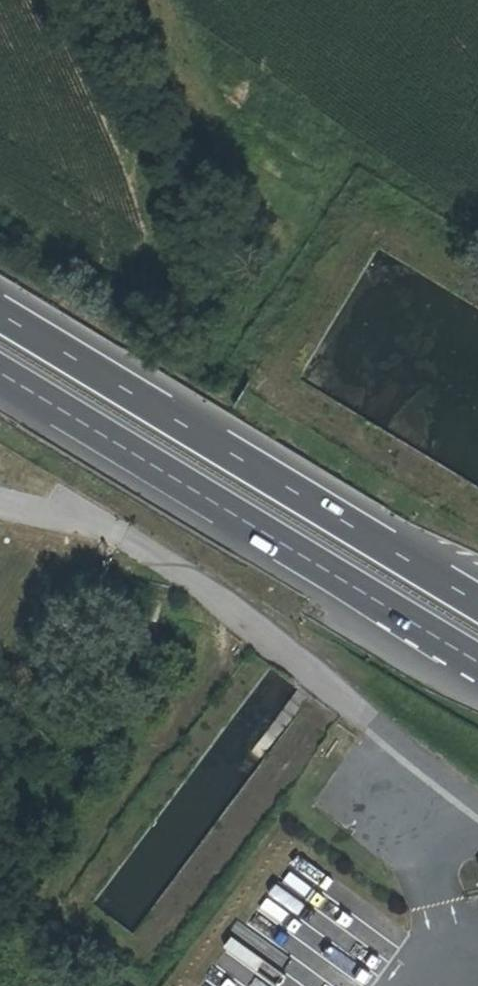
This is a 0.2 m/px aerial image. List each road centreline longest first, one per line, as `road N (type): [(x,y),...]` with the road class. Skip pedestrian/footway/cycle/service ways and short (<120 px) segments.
road 1 (residential): [(477,806),(216,602),(123,542),(71,516),(0,505)]
road 2 (motorway): [(0,373),(477,661)]
road 3 (motorway): [(477,602),(0,315)]

